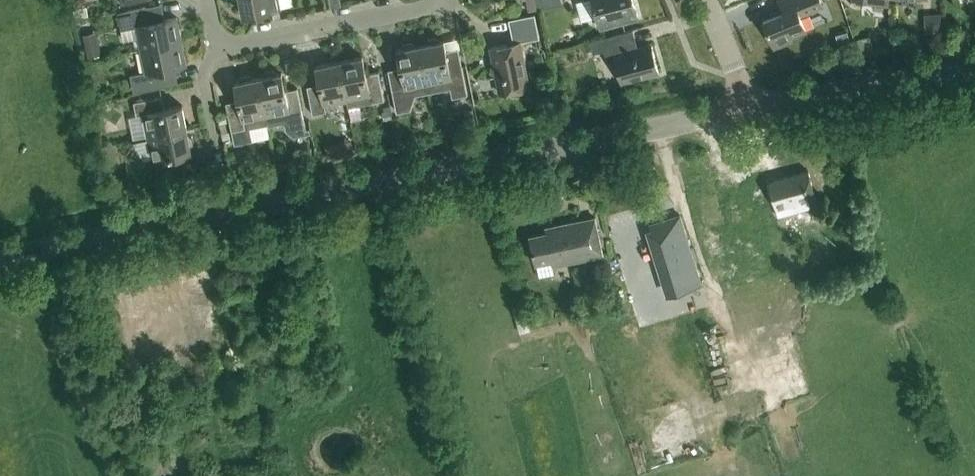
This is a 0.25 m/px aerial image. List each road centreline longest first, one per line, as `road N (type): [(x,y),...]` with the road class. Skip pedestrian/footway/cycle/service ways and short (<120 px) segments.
road 1 (tertiary): [(0,257),(747,111)]
road 2 (tertiary): [(747,111),(974,74)]
road 3 (residential): [(441,0),(217,48)]
road 4 (residential): [(217,48),(203,73),(220,166)]

